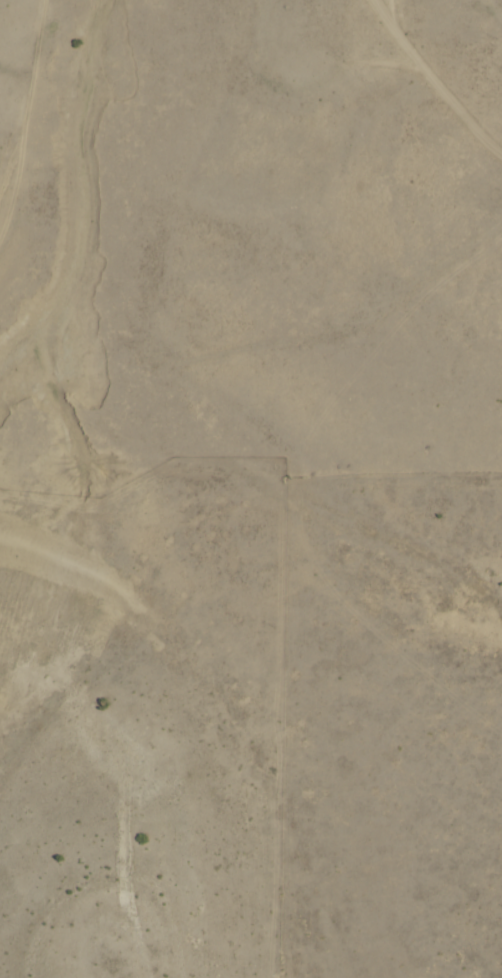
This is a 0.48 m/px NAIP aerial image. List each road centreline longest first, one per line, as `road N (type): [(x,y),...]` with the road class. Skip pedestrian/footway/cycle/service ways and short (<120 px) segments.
road 1 (residential): [(71,0),(87,68),(77,189),(29,316),(0,355)]

